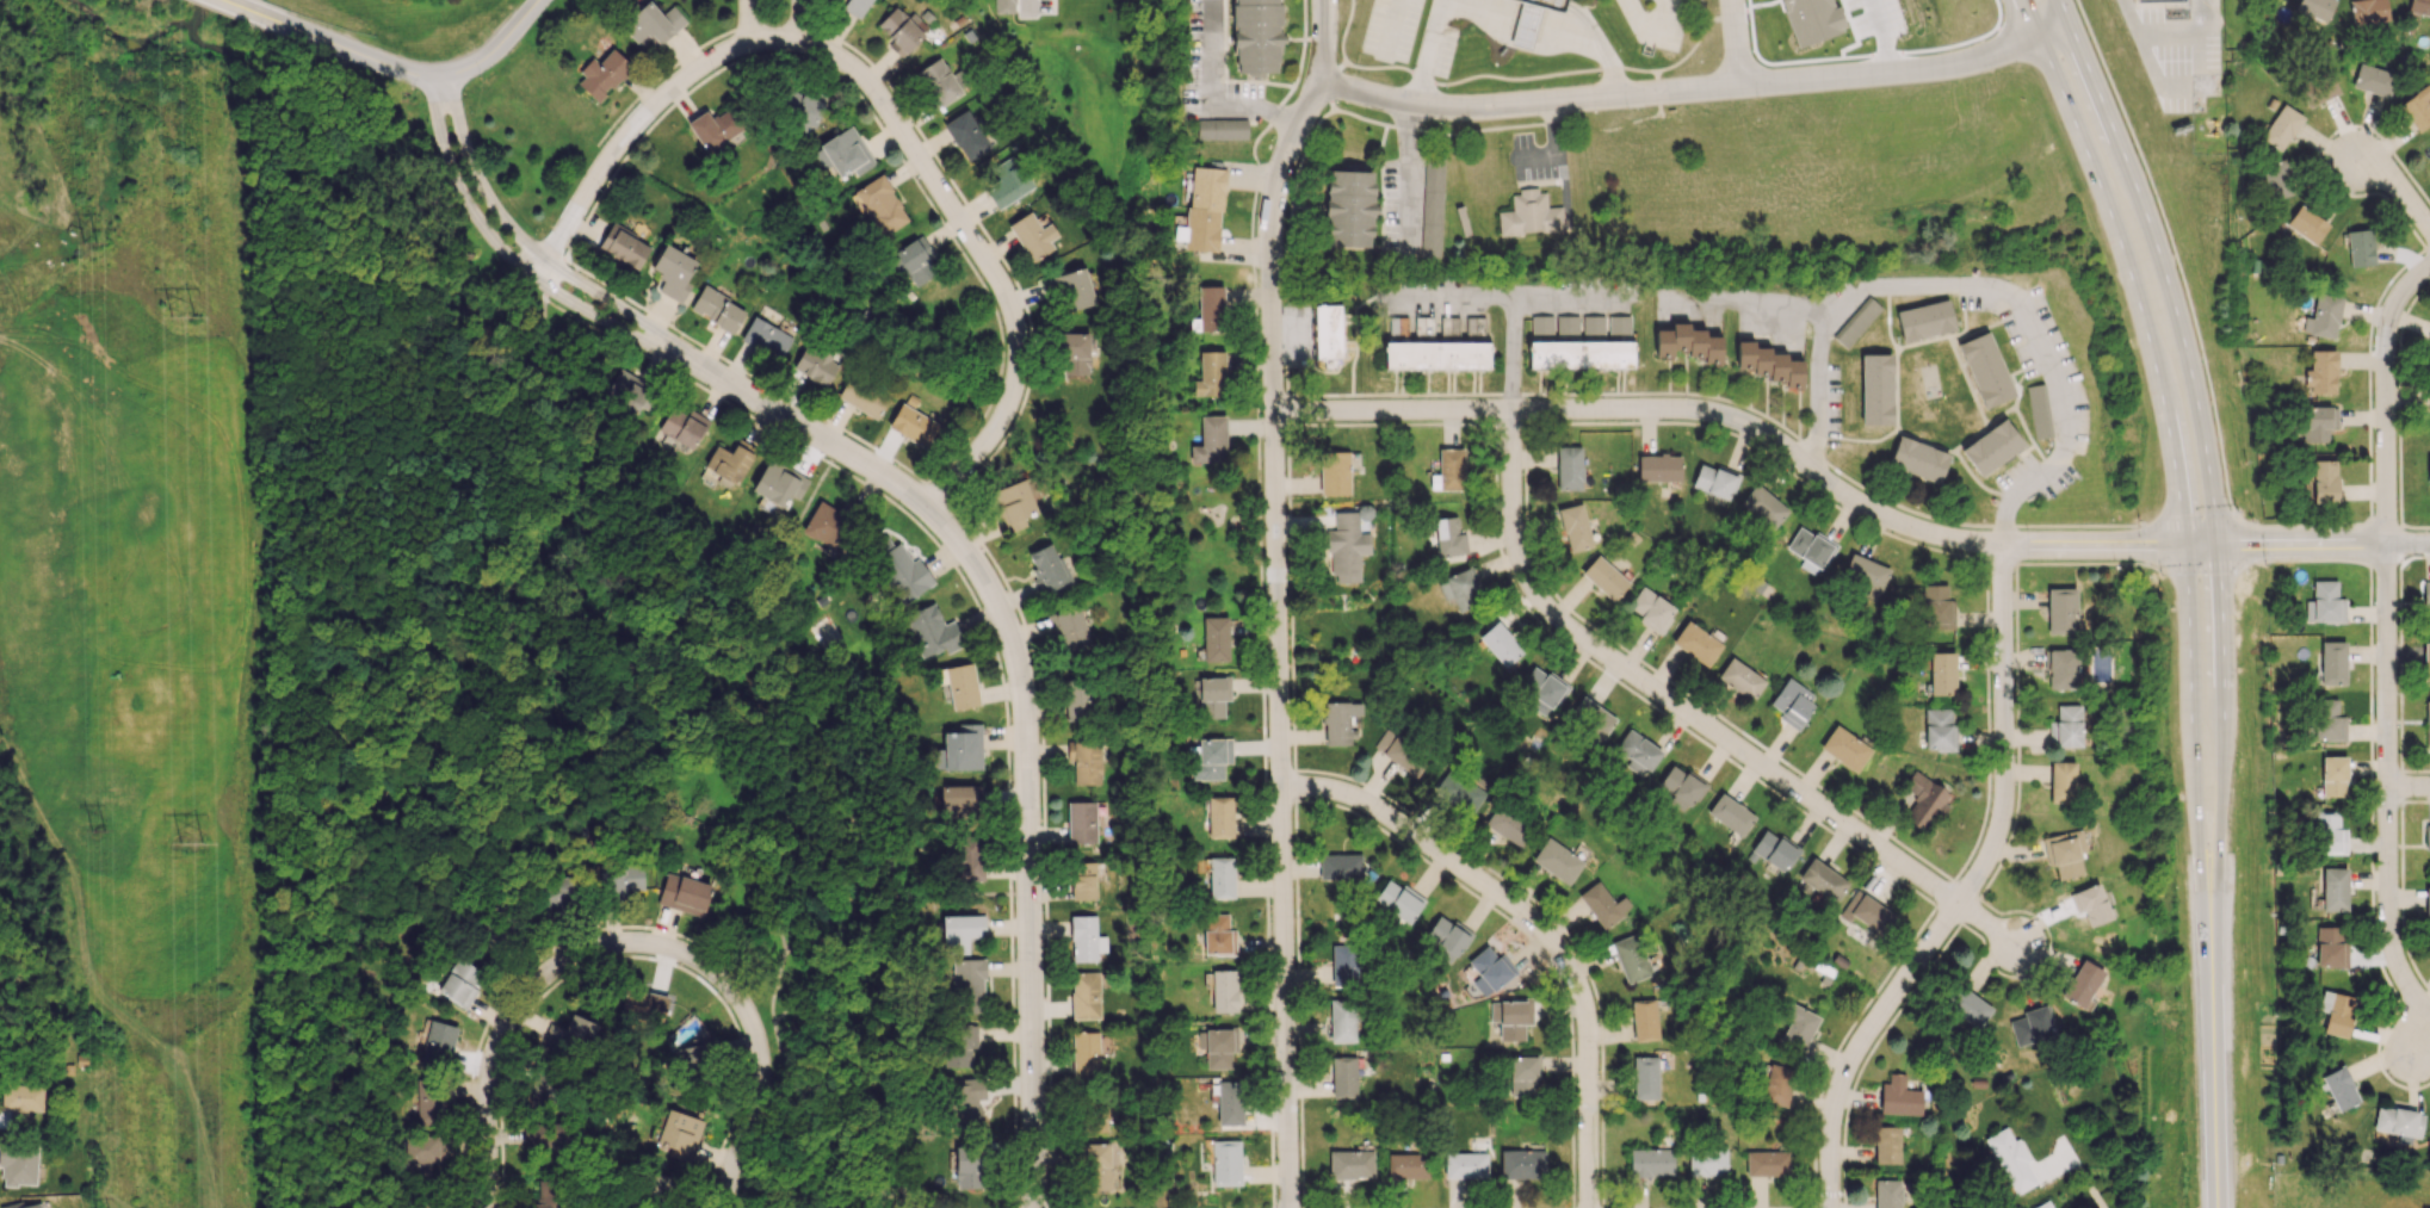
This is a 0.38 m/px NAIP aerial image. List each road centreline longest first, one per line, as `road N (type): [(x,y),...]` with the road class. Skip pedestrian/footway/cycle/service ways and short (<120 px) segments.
road 1 (residential): [(1326,0),(1330,75),(1272,215),(1281,413),(1289,1207)]
road 2 (tertiary): [(662,343),(905,495),(951,537),(1007,620),(1026,704),(1035,1207)]
road 3 (residential): [(536,281),(611,159),(706,66),(755,47),(791,44),(845,63),(905,132),(1014,315),(1015,392),(1002,427),(930,518)]
road 4 (residential): [(2028,952),(1600,659),(1542,601),(1521,525),(1511,411)]
road 5 (residential): [(2429,1010),(2397,962),(2388,924),(2385,560),(2392,321),(2429,269)]
road 6 (residential): [(1325,83),(1434,112),(1501,110),(1952,66),(2066,25)]
road 7 (residential): [(2003,546),(1999,829),(1989,859),(1838,1092),(1831,1207)]
road 8 (residential): [(728,1207),(734,1157),(760,1098),(765,1059),(756,1024),(738,992),(709,968),(649,944),(562,959),(515,1005),(497,1039),(489,1085),(490,1207)]
road 9 (residential): [(2003,546),(2007,507),(2026,484),(2054,472),(2070,428),(2070,402),(2021,311),(2003,301),(1913,295),(1865,297),(1847,308),(1824,330),(1822,442),(1806,467)]
road 10 (residential): [(1284,787),(1328,791),(1401,828),(1455,863),(1570,965),(1588,1021),(1590,1207)]
road 11 (residential): [(1806,467),(1743,427),(1696,413),(1281,413)]
road 12 (residential): [(2218,546),(1958,543),(1863,510),(1806,467)]
road 13 (tertiary): [(441,78),(434,111),(453,185),(496,247),(592,321),(633,341),(662,343)]
road 14 (secondary): [(2188,546),(2194,764),(2208,915)]
road 15 (tertiary): [(662,343),(644,323),(548,266),(502,224),(483,194),(441,78)]
road 16 (secondary): [(2234,905),(2218,546)]
road 17 (secondary): [(2218,546),(2196,392),(2139,202)]
road 18 (secondary): [(2033,39),(2100,185),(2151,351)]
road 19 (secondary): [(2242,1207),(2234,905)]
road 20 (secondary): [(2208,915),(2216,1207)]
road 21 (residential): [(2429,544),(2218,546)]
road 22 (secondary): [(2151,351),(2176,441),(2188,546)]
road 23 (secondary): [(2139,202),(2066,25)]
road 24 (tertiary): [(274,20),(419,76),(441,78)]
road 25 (residential): [(441,78),(487,56),(540,0)]

